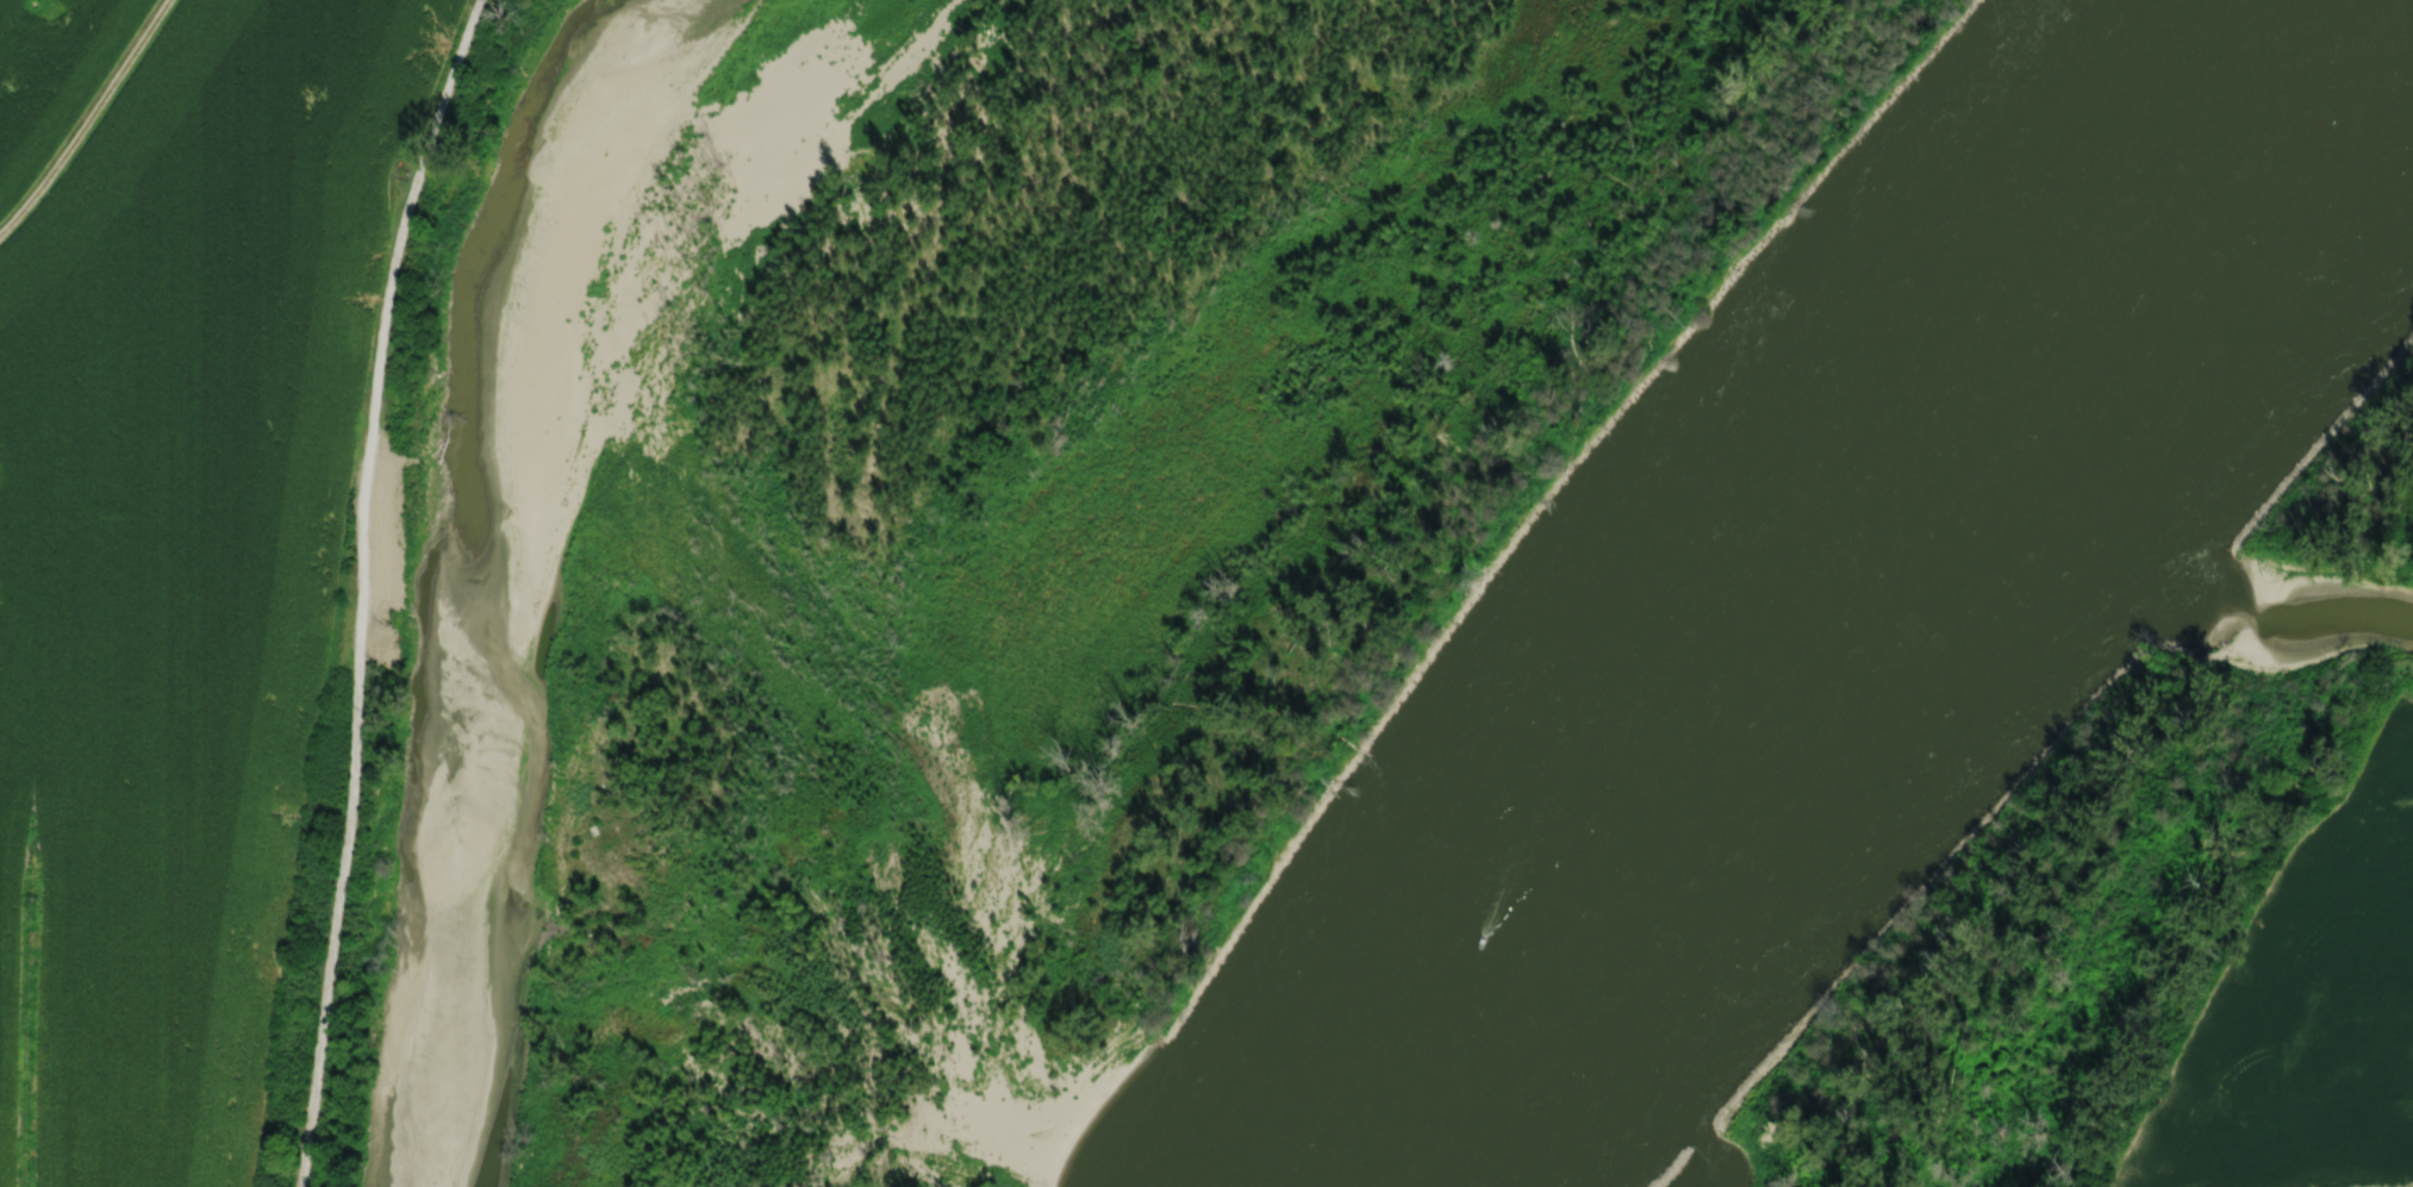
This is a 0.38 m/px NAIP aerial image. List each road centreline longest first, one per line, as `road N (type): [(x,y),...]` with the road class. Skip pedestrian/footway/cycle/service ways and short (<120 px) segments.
road 1 (track): [(0,241),(174,0)]

